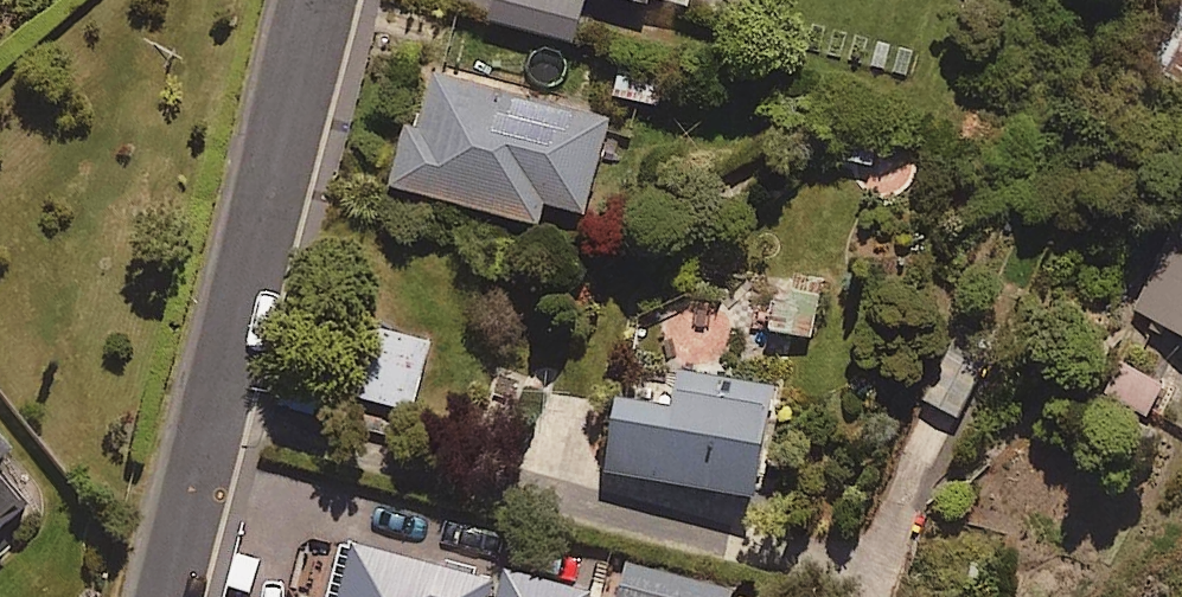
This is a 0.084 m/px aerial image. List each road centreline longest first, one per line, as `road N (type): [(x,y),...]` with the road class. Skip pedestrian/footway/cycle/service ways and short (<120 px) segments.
road 1 (unclassified): [(167,596),(320,0)]

